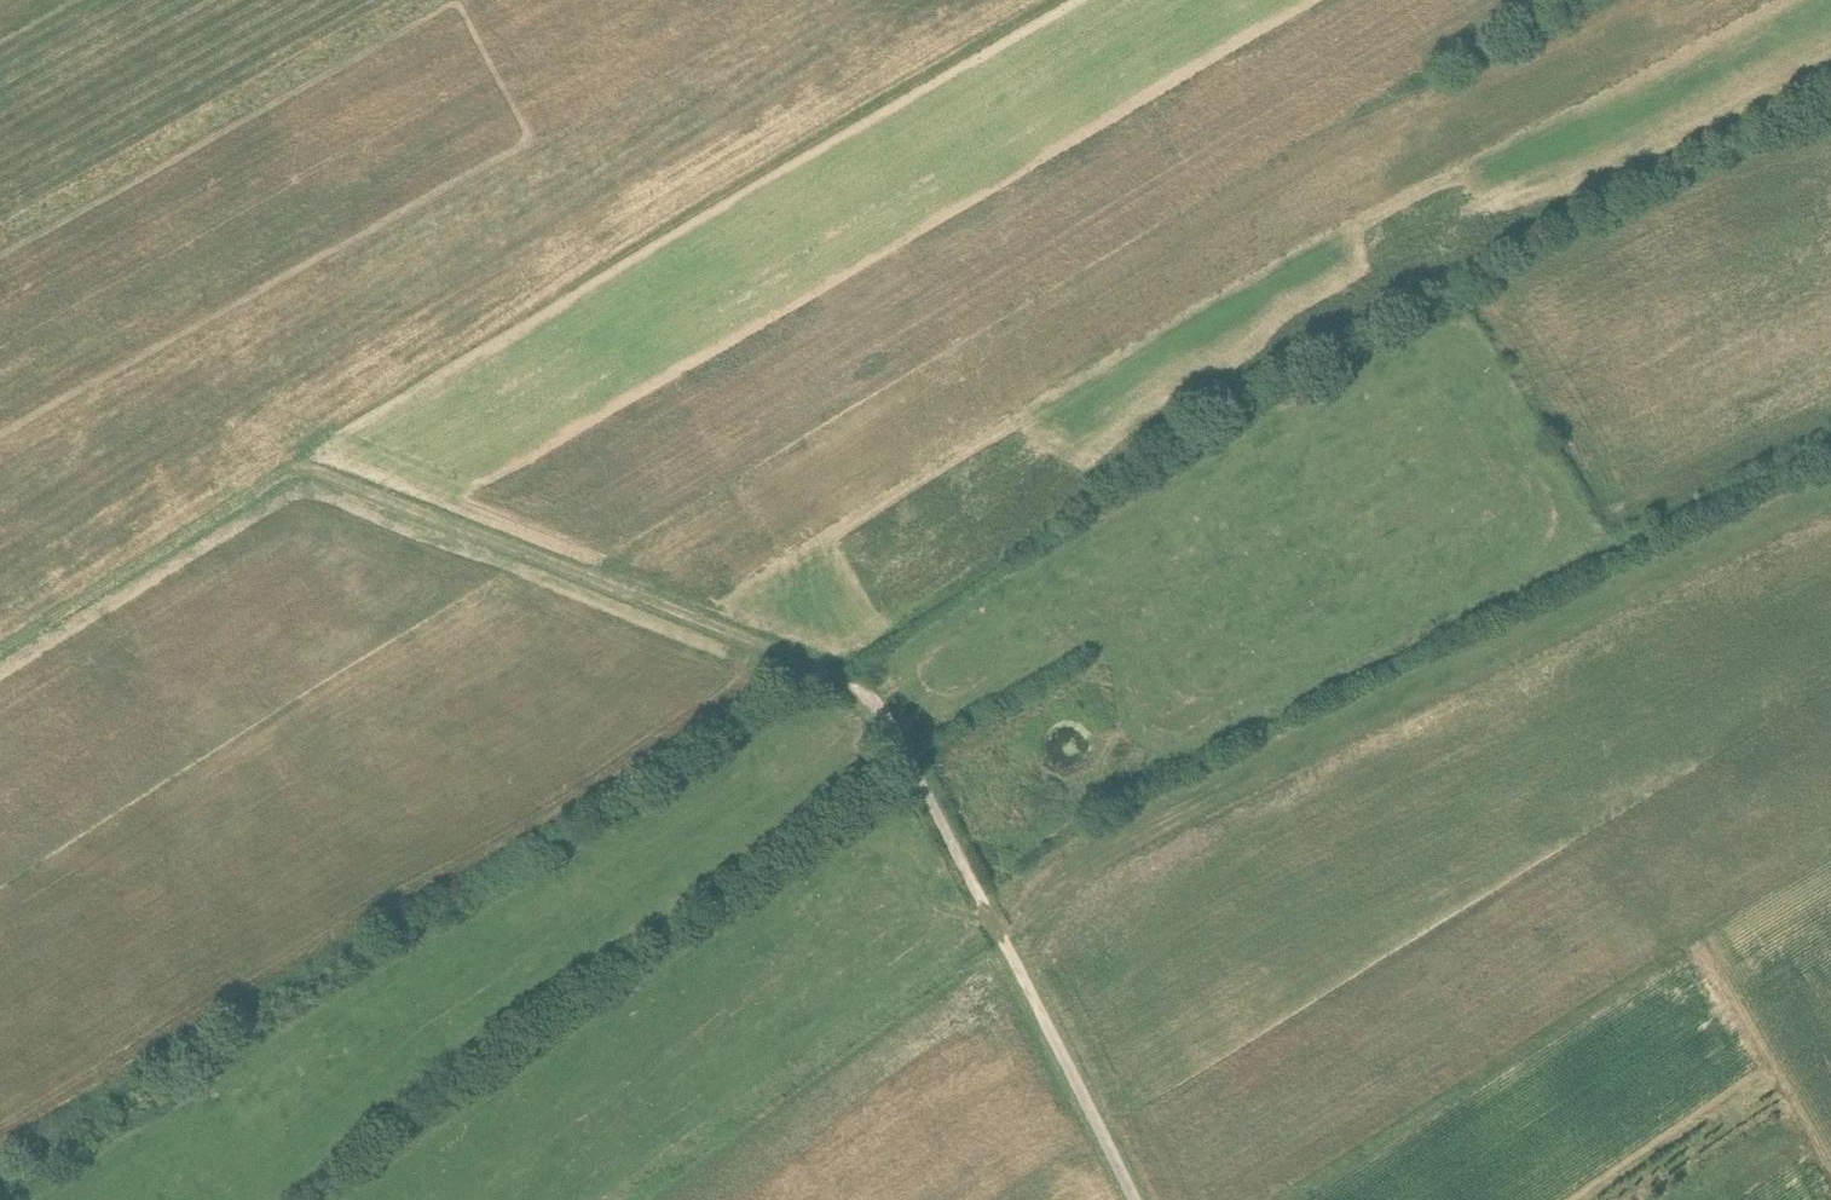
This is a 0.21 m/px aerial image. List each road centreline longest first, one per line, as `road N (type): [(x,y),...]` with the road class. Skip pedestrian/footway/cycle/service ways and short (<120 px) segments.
road 1 (track): [(645,600),(861,691),(882,712),(1134,1199)]

